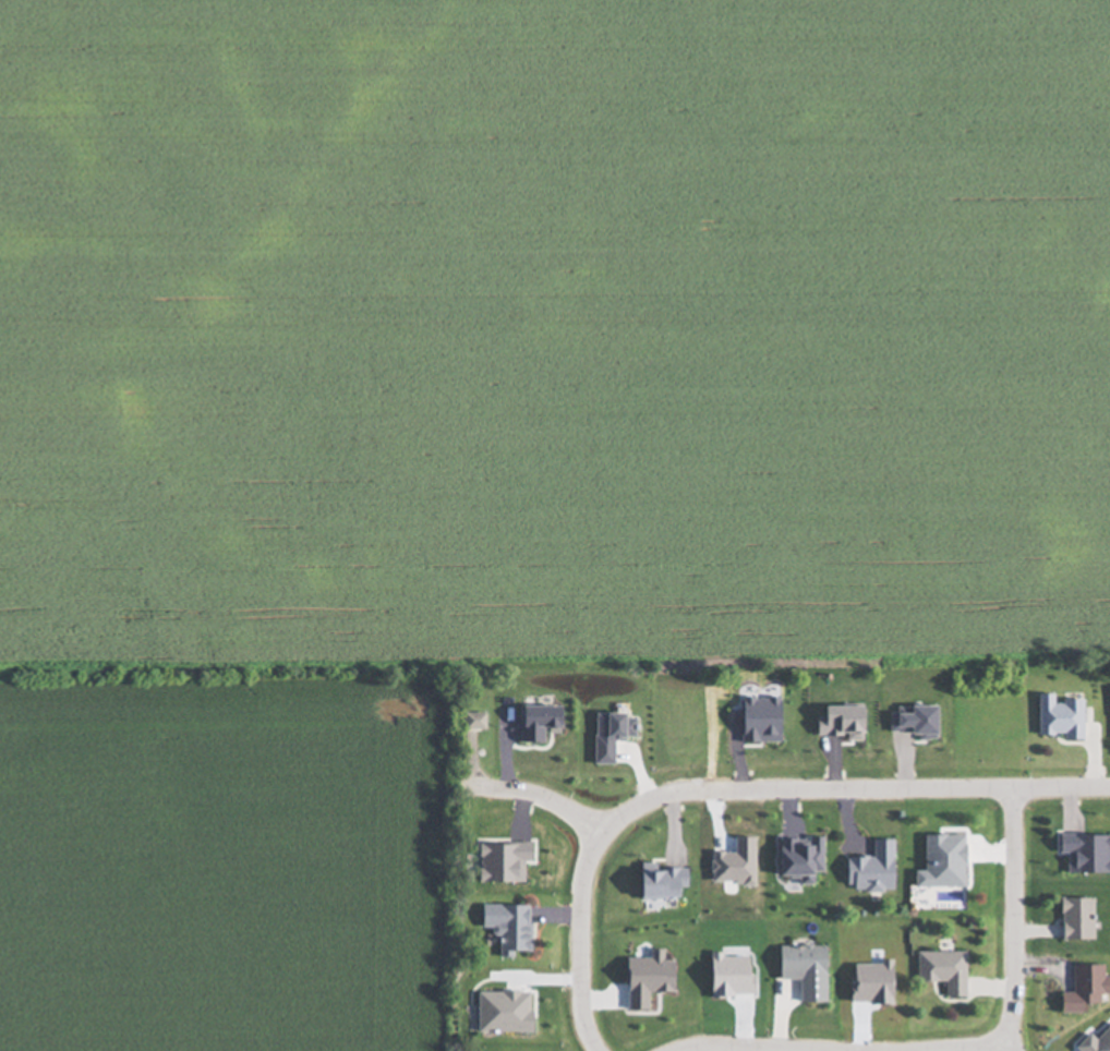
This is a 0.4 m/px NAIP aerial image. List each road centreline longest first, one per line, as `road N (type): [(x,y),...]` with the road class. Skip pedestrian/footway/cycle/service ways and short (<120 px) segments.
road 1 (residential): [(598,1050),(577,992),(581,885),(600,837),(640,805),(724,790),(1109,787)]
road 2 (residential): [(683,1050),(1009,1050)]
road 3 (residential): [(1005,1048),(1013,986),(1011,788)]
road 4 (residential): [(470,790),(520,792),(568,810),(600,837)]

